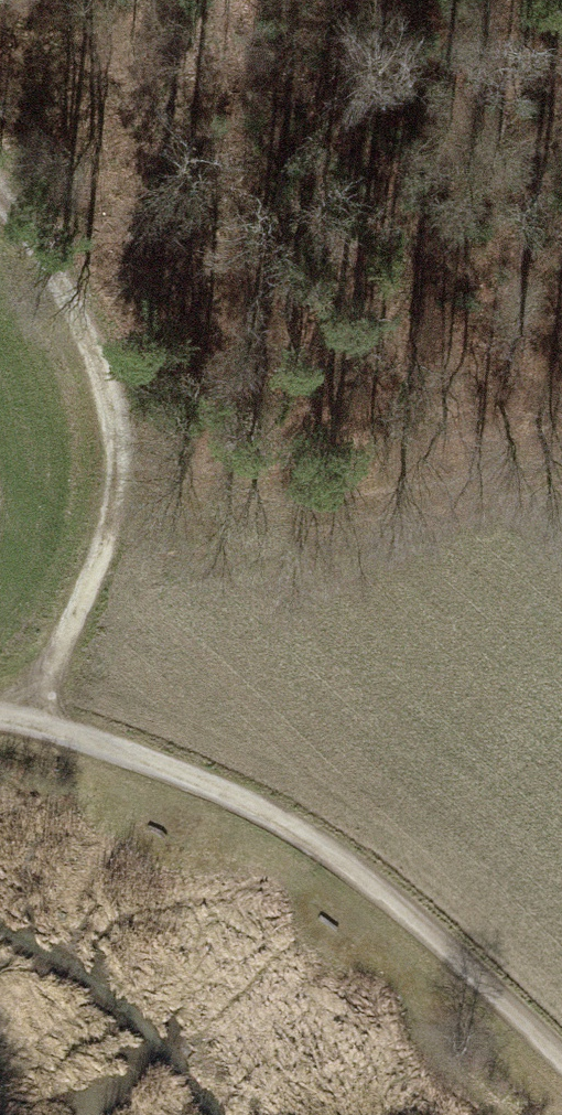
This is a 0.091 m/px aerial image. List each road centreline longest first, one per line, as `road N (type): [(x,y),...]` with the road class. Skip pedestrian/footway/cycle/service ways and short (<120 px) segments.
road 1 (track): [(25,719),(137,754),(300,832),(388,899),(561,1062)]
road 2 (track): [(25,719),(99,558),(132,444),(113,351),(64,264),(0,185)]
road 3 (track): [(99,558),(561,460)]

